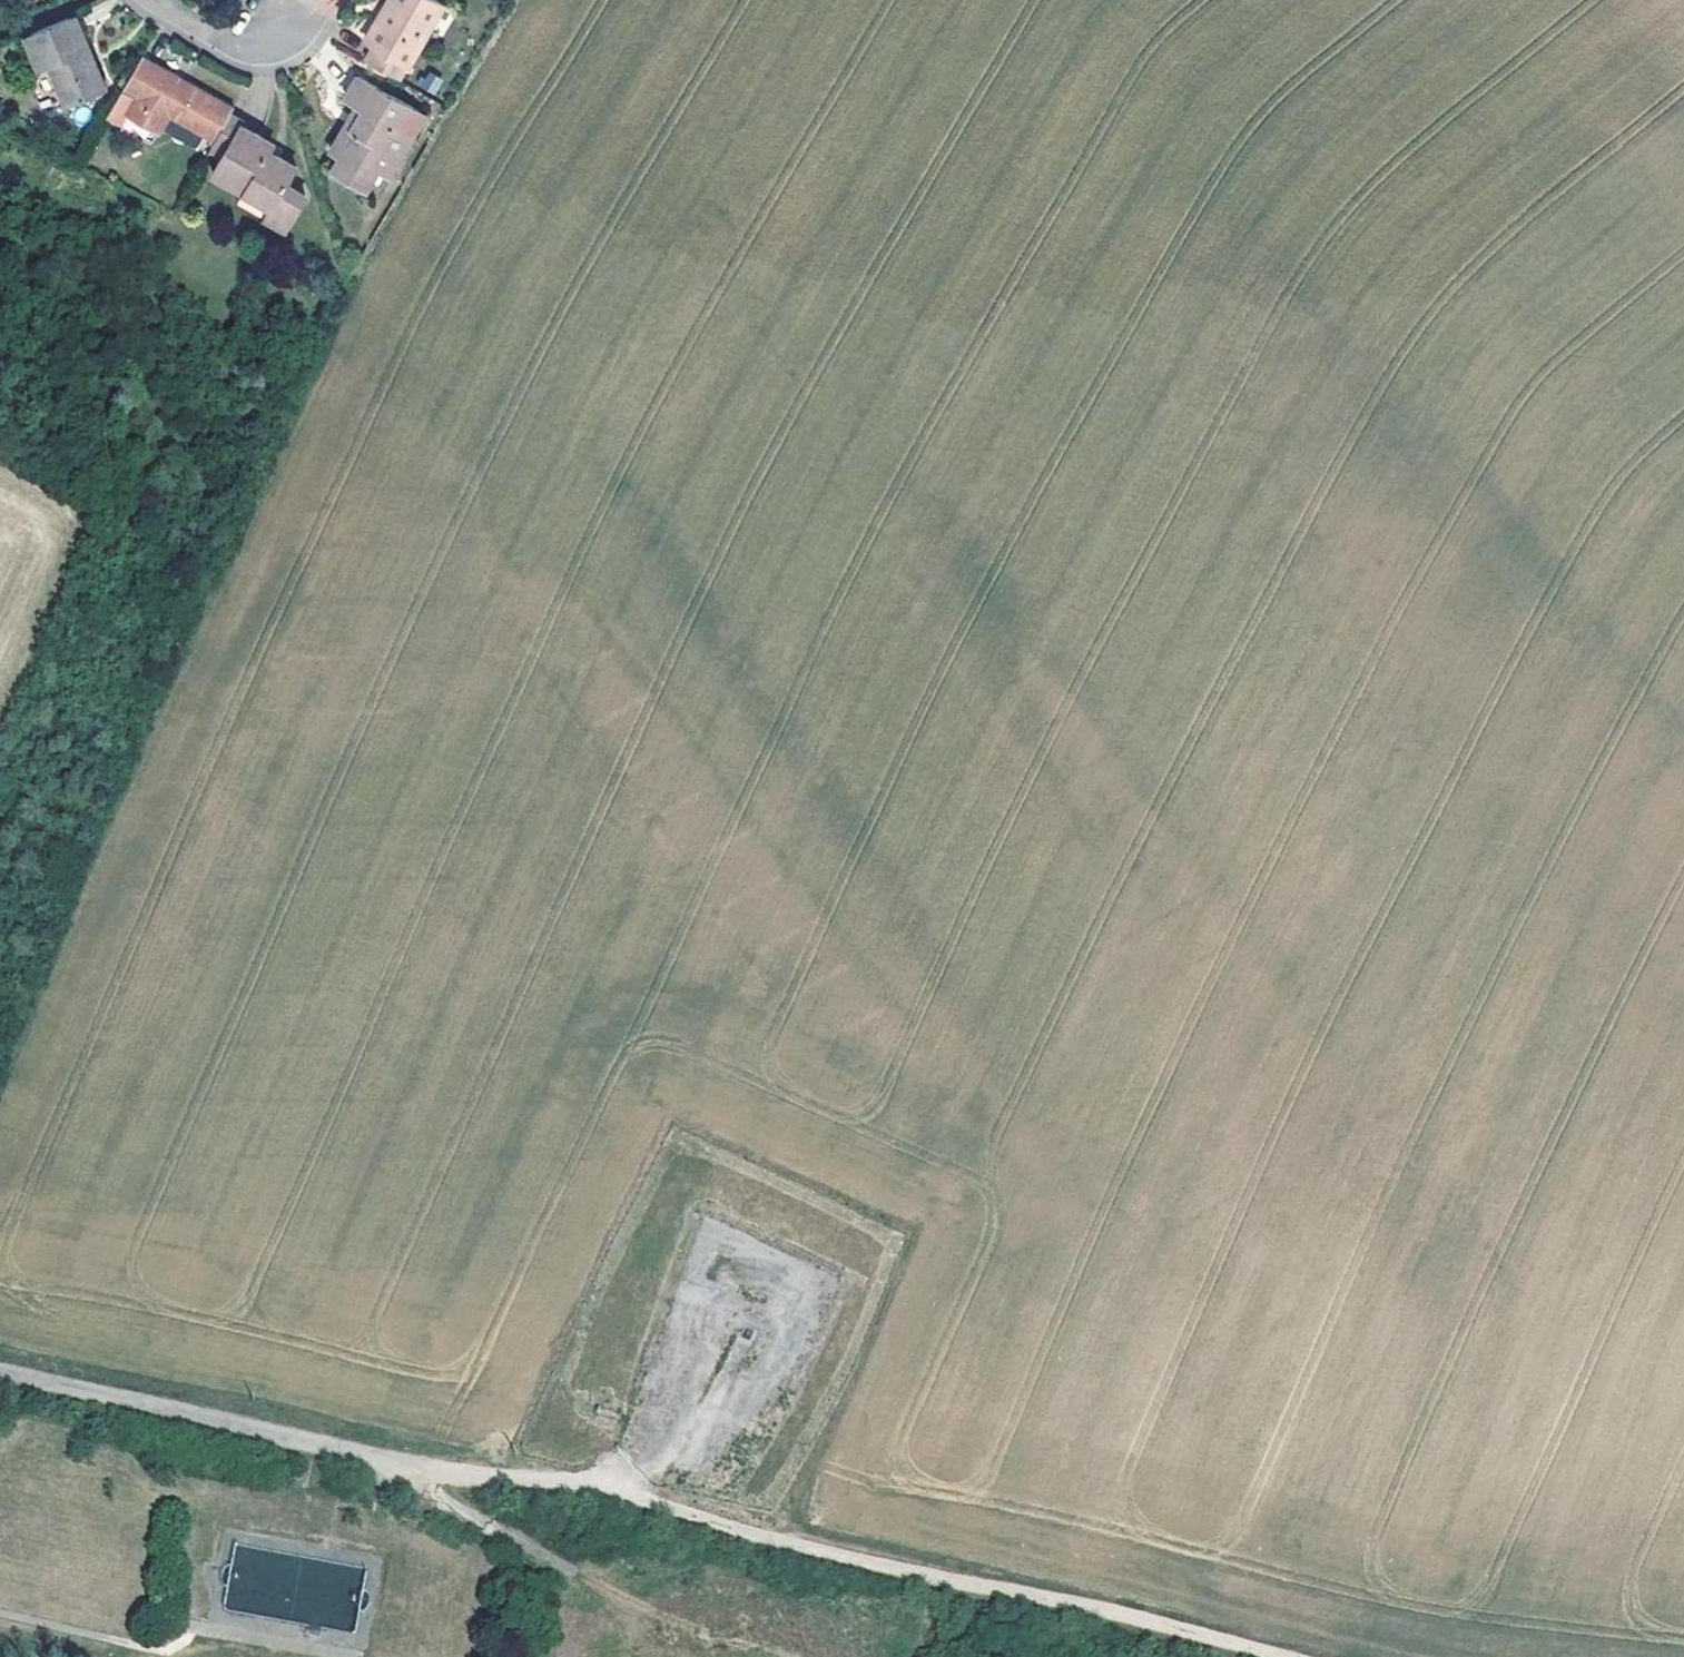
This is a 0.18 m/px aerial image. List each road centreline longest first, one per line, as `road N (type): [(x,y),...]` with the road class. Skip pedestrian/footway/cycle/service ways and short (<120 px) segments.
road 1 (track): [(1282,1656),(775,1539),(613,1487),(415,1467),(0,1373)]
road 2 (residential): [(152,0),(224,40),(272,37)]

